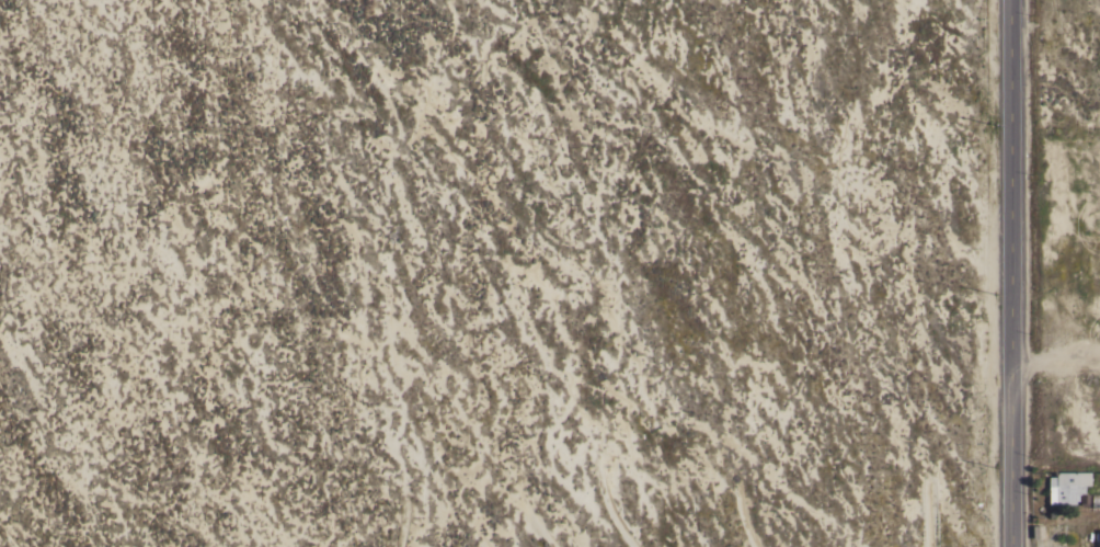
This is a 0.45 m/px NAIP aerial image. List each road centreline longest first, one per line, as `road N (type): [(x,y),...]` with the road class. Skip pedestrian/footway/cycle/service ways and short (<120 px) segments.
road 1 (tertiary): [(1017,546),(1015,0)]

